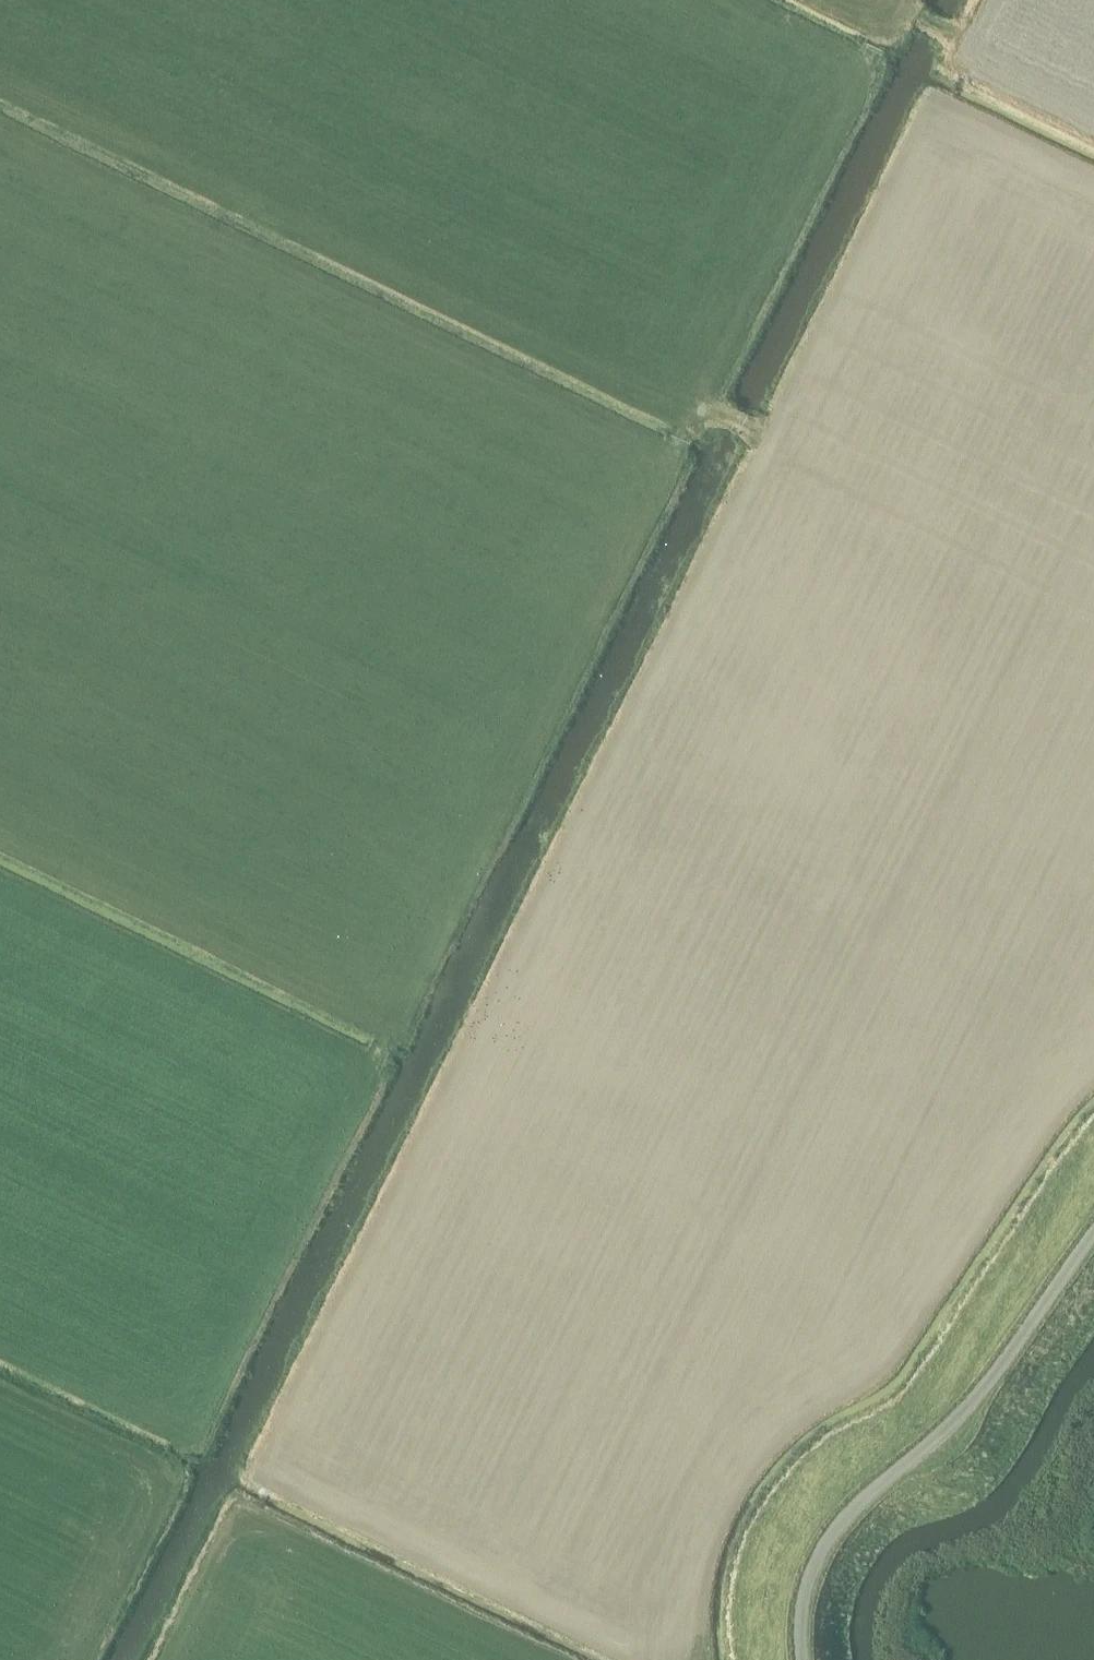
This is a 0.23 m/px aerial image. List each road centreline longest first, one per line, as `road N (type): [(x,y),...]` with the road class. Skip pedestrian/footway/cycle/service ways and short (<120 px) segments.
road 1 (unclassified): [(1093,1236),(963,1412),(828,1541),(803,1602),(804,1659)]

